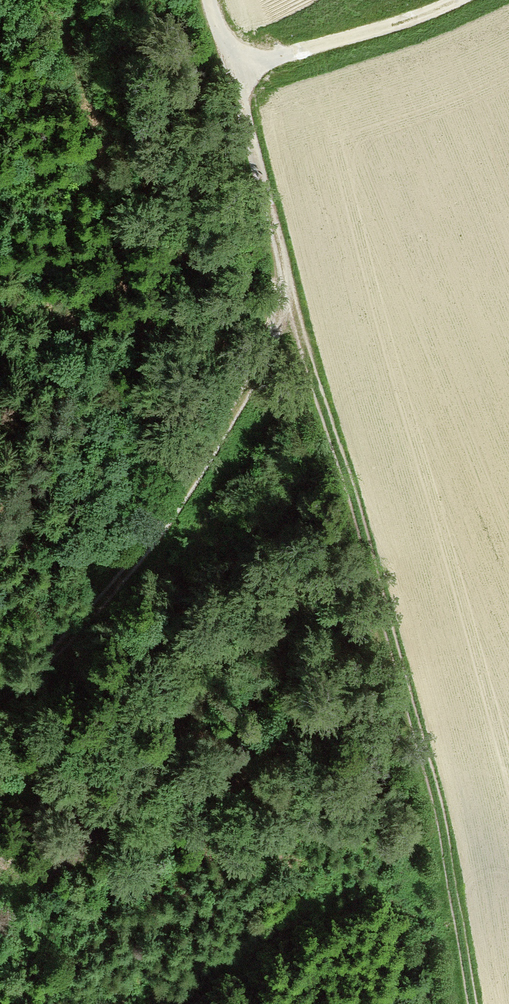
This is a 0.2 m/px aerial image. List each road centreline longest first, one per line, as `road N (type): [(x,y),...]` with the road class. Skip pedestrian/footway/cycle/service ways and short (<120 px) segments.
road 1 (track): [(234,66),(291,297),(386,597),(436,789),(475,1003)]
road 2 (track): [(291,297),(208,458),(153,537),(116,589),(0,706)]
road 3 (track): [(234,66),(455,0)]

